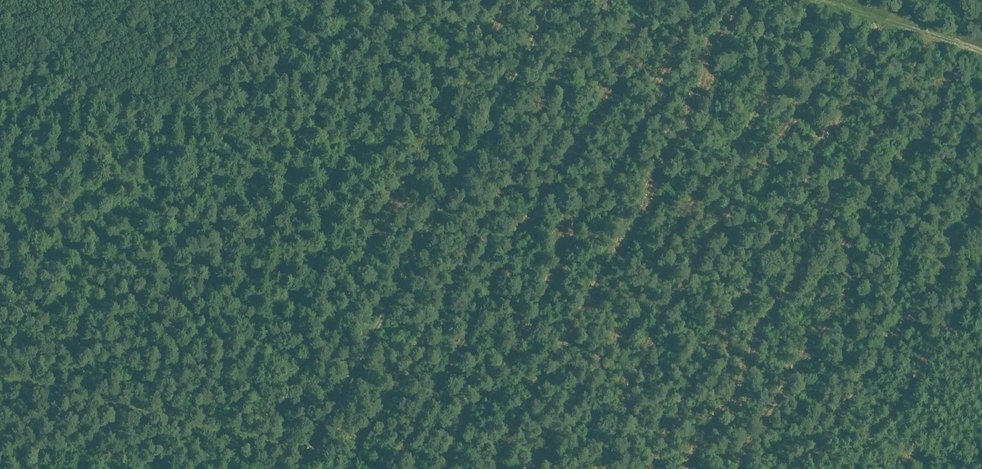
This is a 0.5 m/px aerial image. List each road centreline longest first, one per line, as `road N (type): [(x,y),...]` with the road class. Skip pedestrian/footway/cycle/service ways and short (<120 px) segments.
road 1 (track): [(295,468),(554,0)]
road 2 (track): [(0,375),(388,468)]
road 3 (track): [(812,0),(981,52)]

